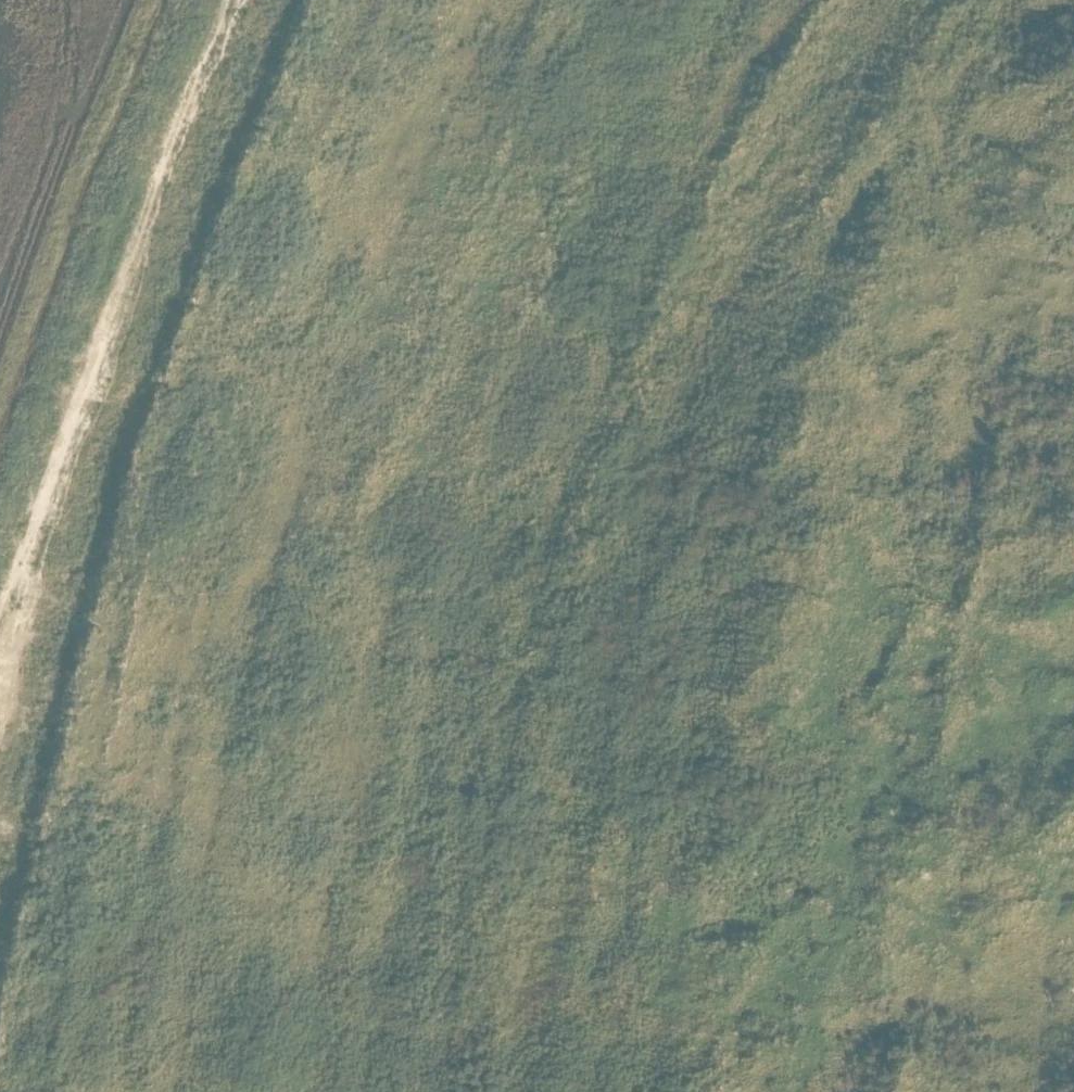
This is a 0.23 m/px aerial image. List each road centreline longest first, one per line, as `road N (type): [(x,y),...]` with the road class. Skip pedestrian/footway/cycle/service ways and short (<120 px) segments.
road 1 (track): [(0,612),(122,260),(229,0)]
road 2 (track): [(0,337),(129,0)]

